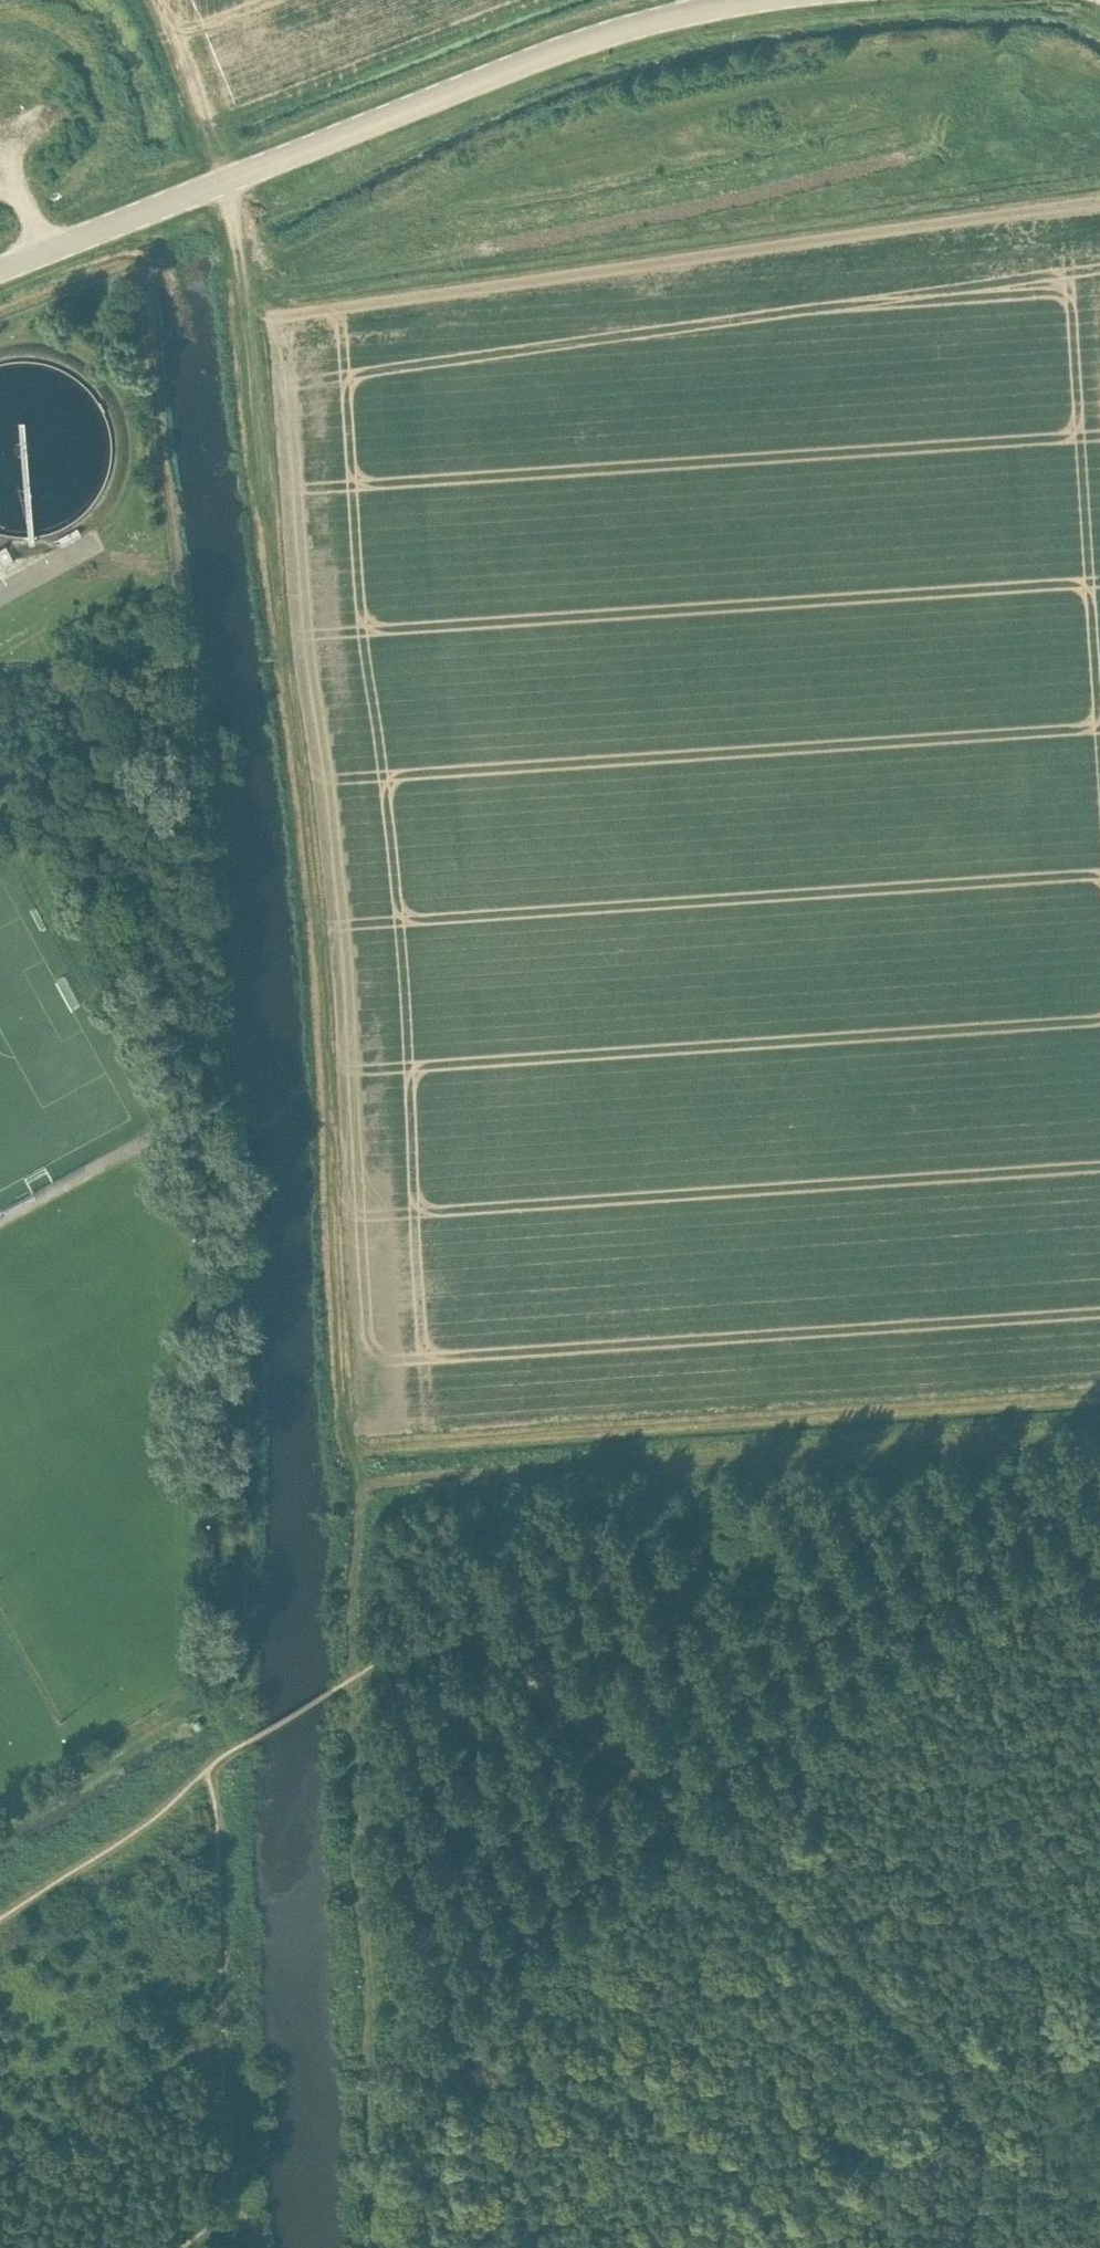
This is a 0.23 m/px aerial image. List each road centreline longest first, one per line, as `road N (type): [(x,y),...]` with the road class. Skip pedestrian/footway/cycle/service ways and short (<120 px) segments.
road 1 (tertiary): [(755,0),(558,49),(0,270)]

